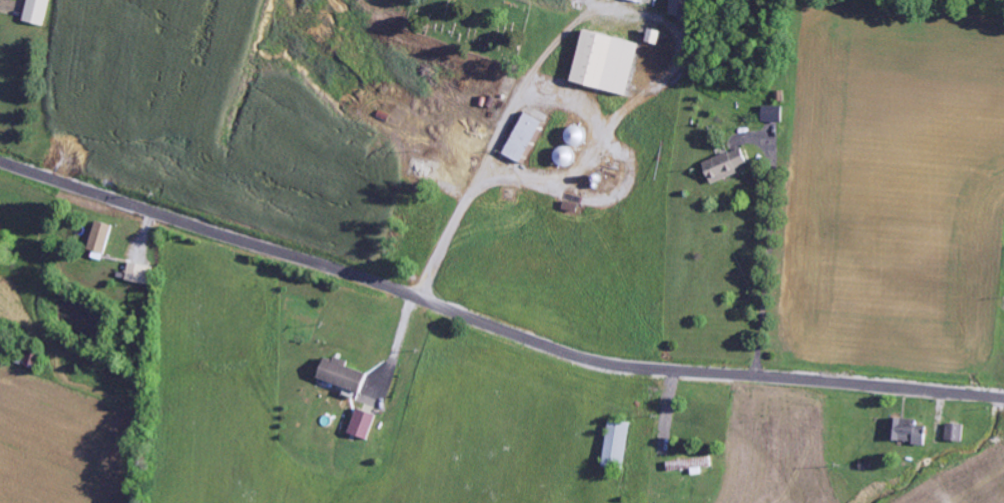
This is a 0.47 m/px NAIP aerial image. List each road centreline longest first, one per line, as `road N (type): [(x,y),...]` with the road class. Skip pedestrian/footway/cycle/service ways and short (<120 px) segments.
road 1 (residential): [(1003,398),(598,361),(0,162)]

